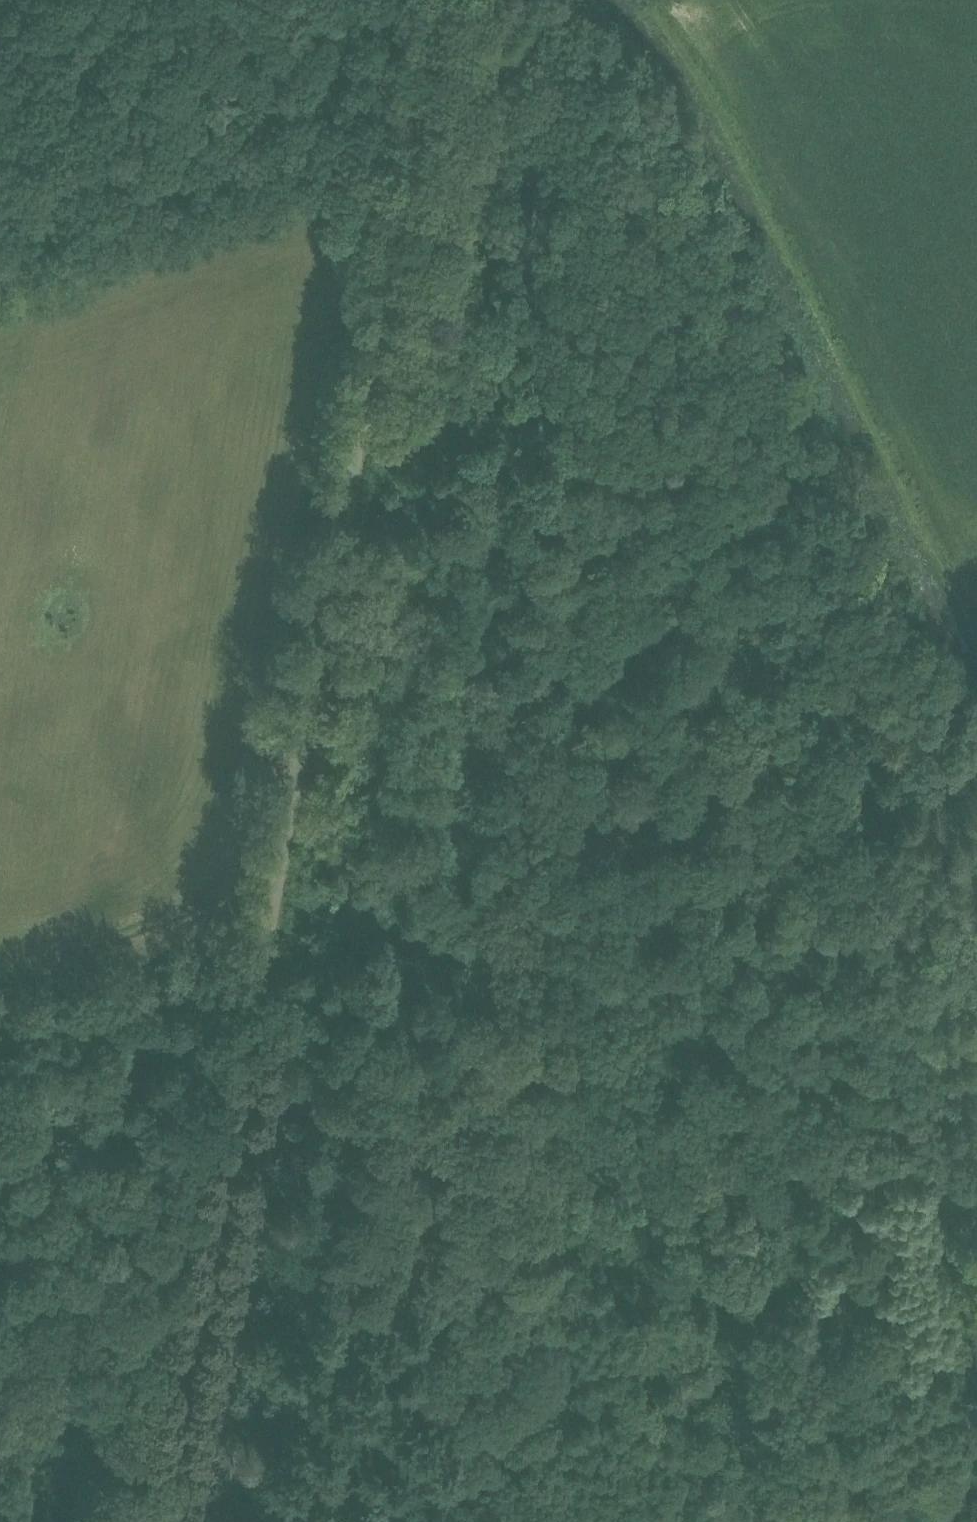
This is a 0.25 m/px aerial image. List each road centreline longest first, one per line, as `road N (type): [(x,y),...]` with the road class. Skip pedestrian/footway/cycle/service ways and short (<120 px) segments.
road 1 (unclassified): [(0,1021),(264,984),(314,670),(444,0)]
road 2 (track): [(264,984),(158,1521)]

